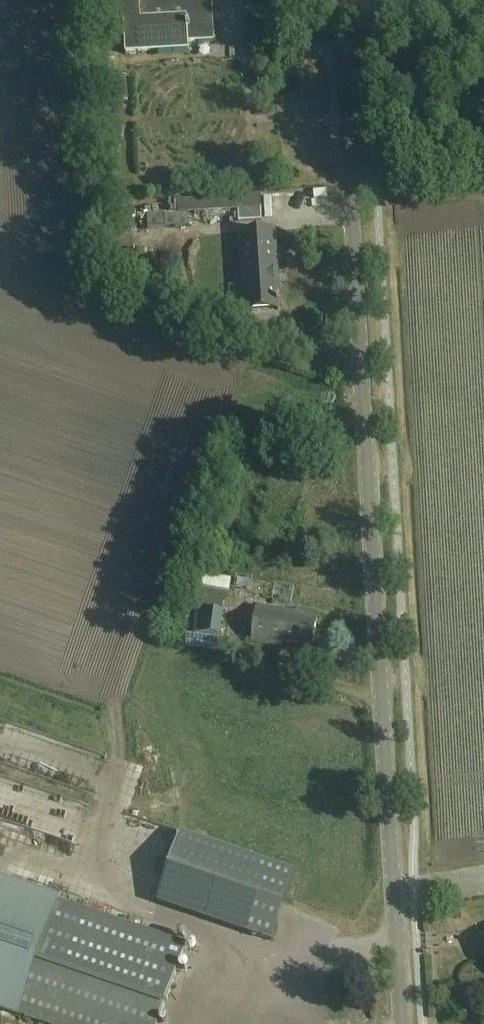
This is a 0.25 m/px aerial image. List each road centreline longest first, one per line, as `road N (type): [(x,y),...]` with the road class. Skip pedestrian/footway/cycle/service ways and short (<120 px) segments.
road 1 (tertiary): [(402,1023),(340,0)]

